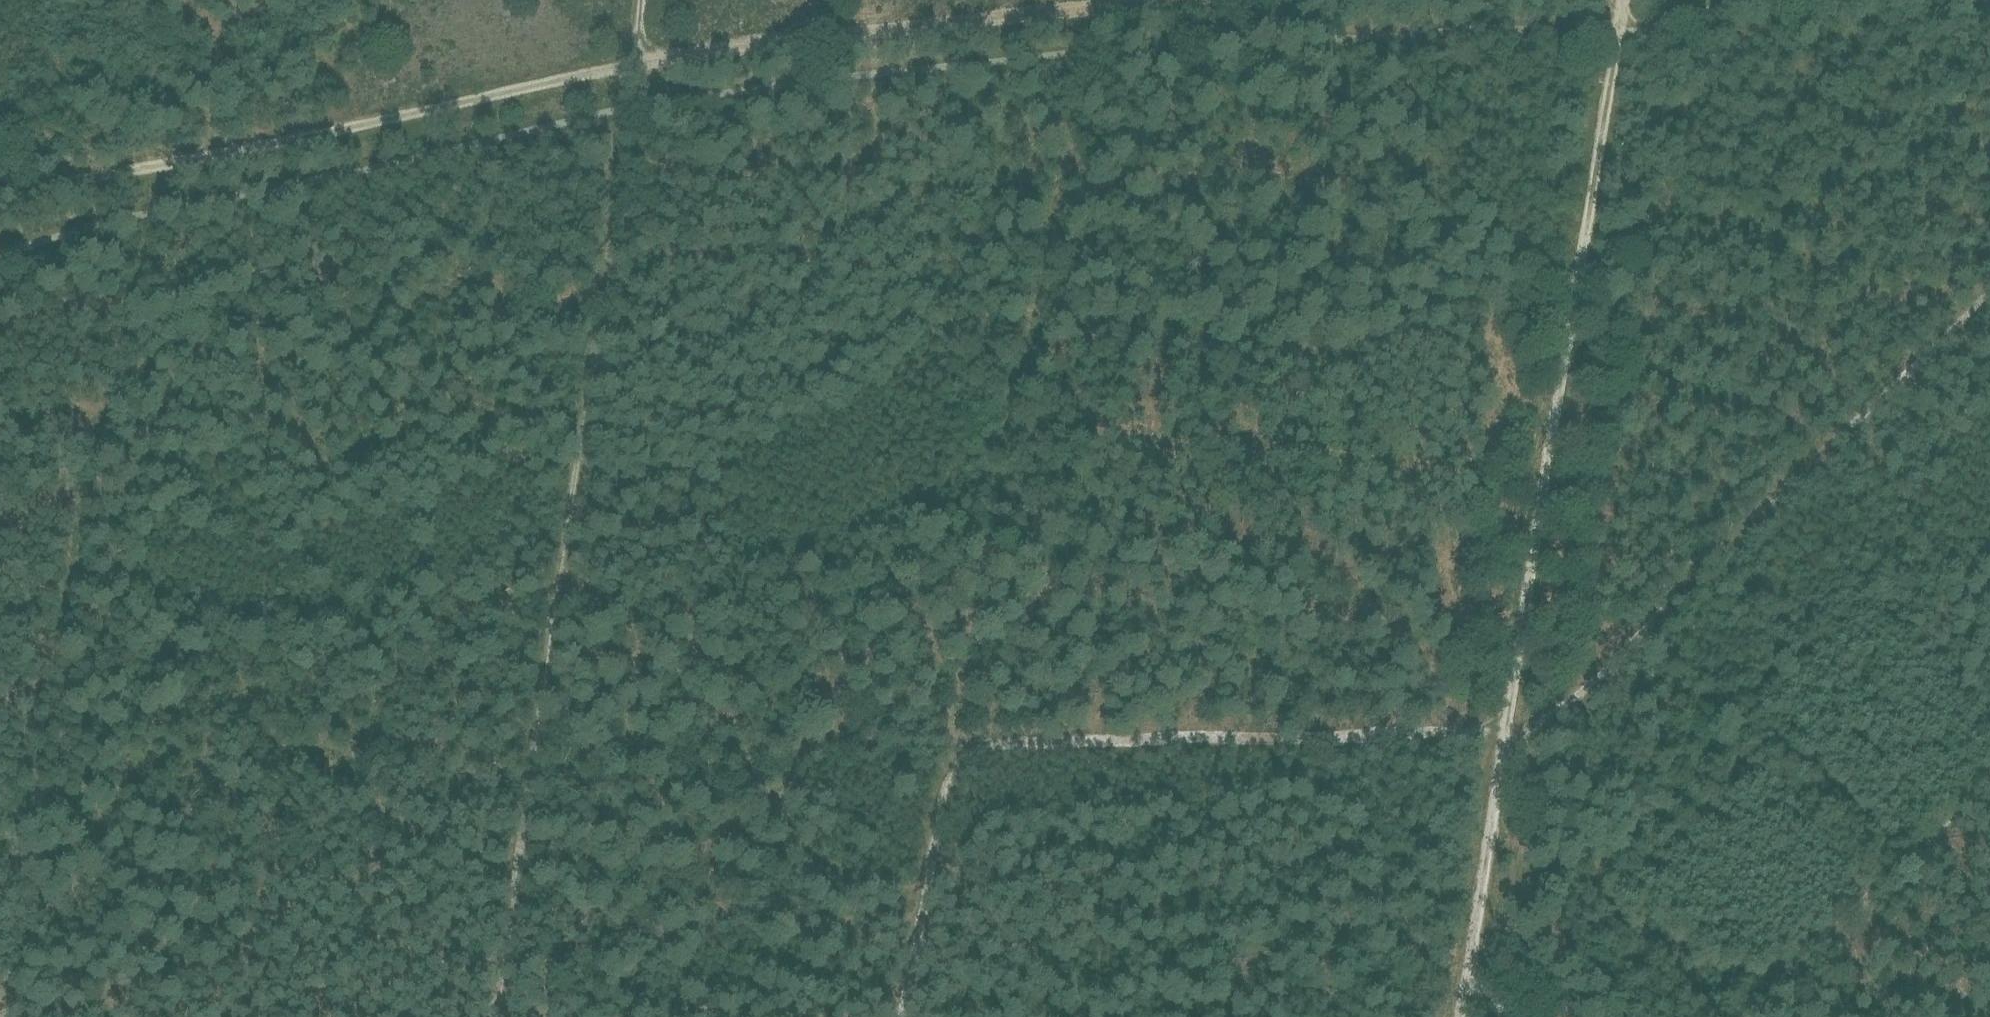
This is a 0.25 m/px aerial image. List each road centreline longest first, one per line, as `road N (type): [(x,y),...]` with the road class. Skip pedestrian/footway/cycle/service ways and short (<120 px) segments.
road 1 (track): [(1182,0),(742,41),(354,130),(0,192)]
road 2 (track): [(1440,1016),(1483,721),(1615,0)]
road 3 (track): [(488,1016),(623,107),(639,59),(641,0)]

